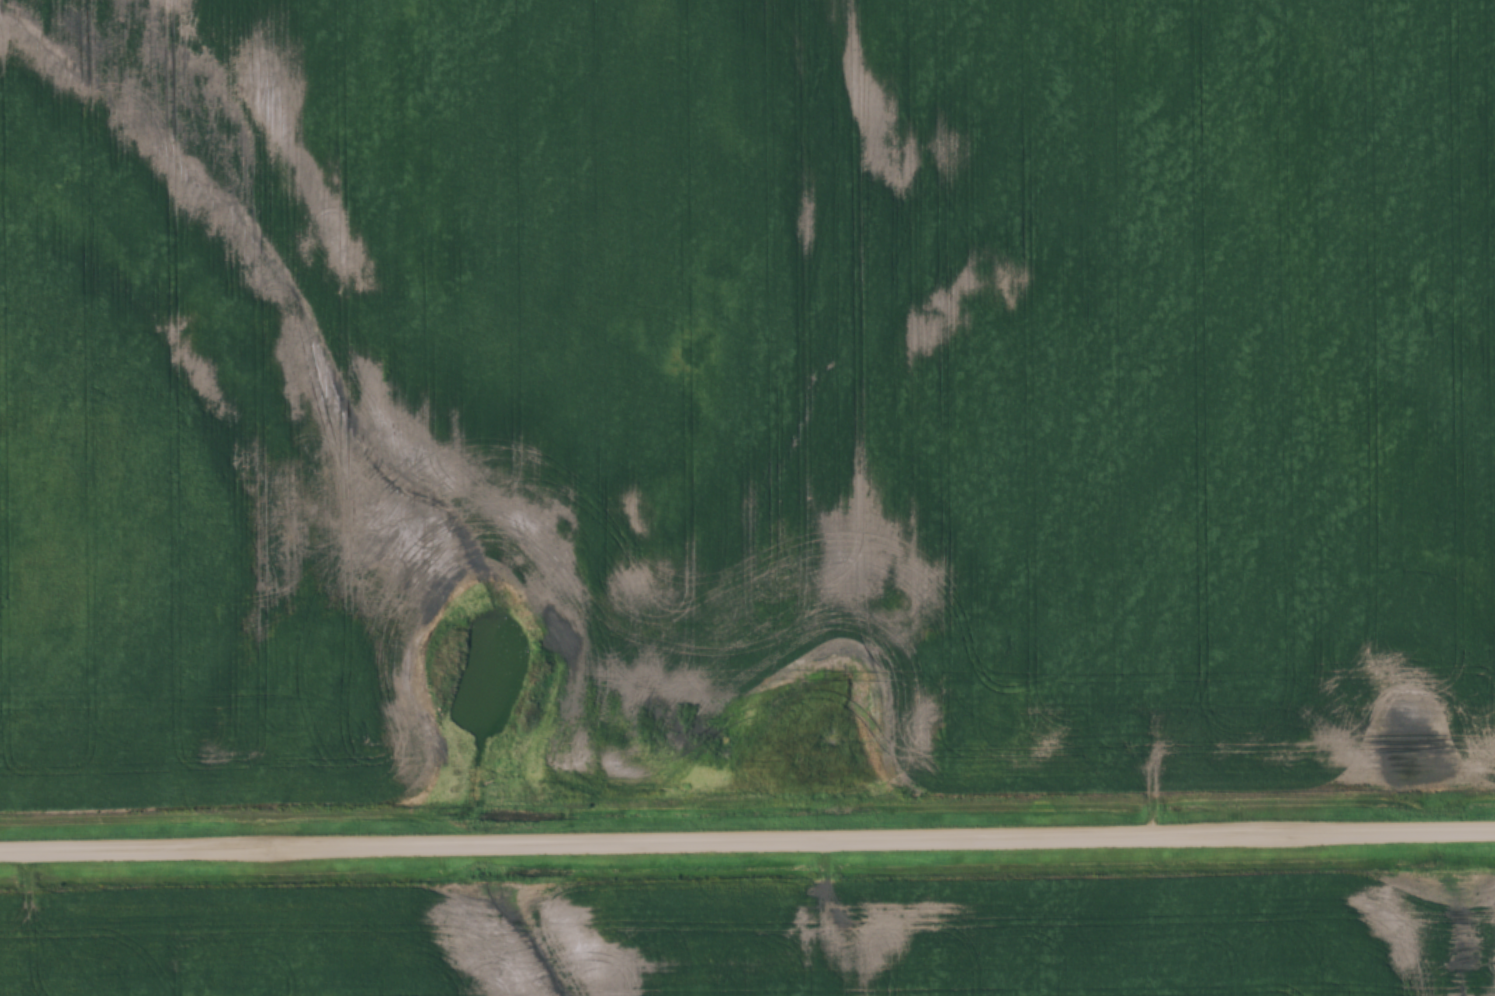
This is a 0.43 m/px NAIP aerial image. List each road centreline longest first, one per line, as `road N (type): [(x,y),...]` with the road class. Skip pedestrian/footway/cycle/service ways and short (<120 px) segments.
road 1 (residential): [(1494,832),(0,850)]

